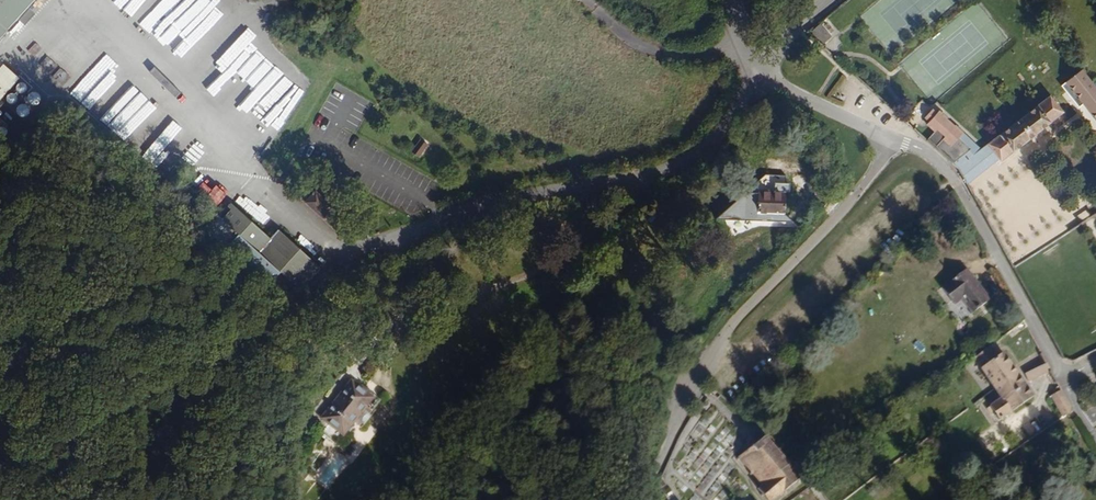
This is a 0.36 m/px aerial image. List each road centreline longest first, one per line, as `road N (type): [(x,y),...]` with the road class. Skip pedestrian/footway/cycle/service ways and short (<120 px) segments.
road 1 (residential): [(896,139),(823,233),(722,339),(635,499)]
road 2 (track): [(0,470),(305,312),(364,272)]
road 3 (residential): [(417,235),(510,197),(651,175),(711,146),(772,75)]
road 4 (residential): [(1064,380),(944,168),(896,139)]
road 5 (residential): [(772,75),(896,139)]

